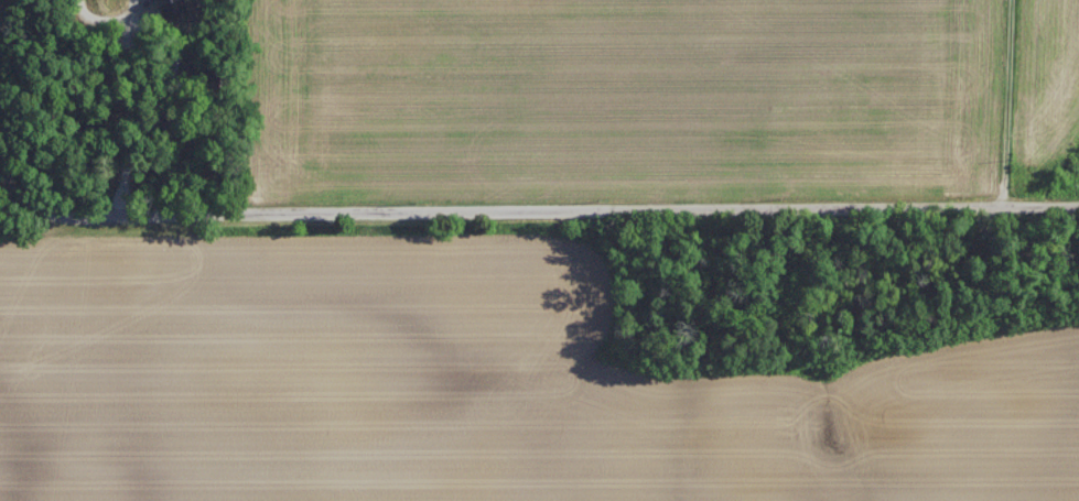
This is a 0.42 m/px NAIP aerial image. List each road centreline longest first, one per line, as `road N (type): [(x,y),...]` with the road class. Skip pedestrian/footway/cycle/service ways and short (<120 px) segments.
road 1 (residential): [(71,217),(1078,207)]
road 2 (residential): [(1002,0),(1004,208)]

